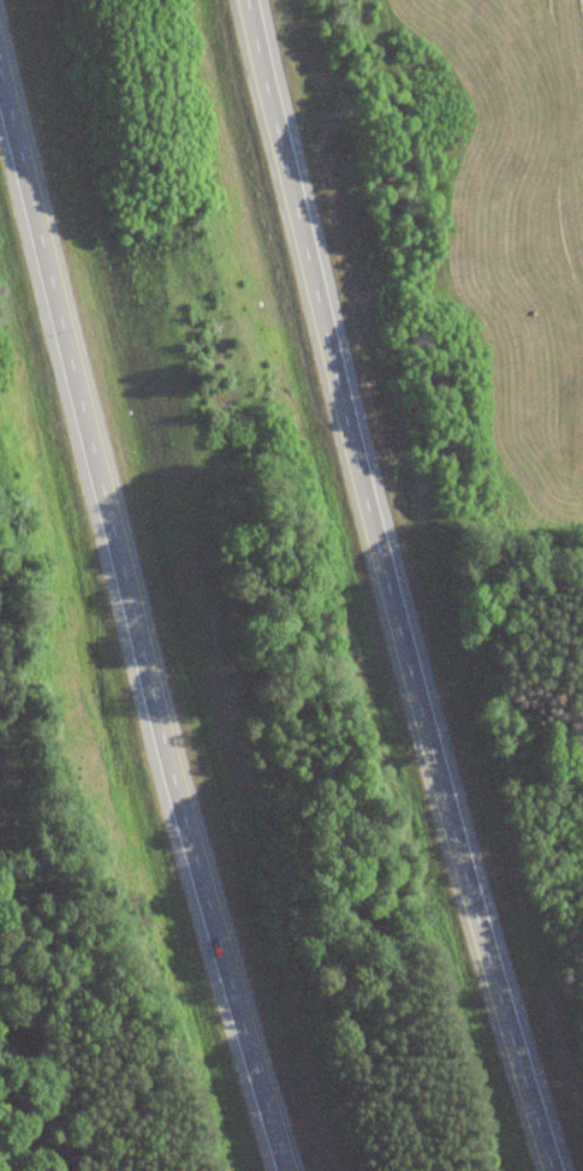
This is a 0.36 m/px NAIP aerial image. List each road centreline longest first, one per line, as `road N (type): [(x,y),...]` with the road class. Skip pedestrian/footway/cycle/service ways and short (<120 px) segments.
road 1 (motorway): [(551,1170),(327,337),(254,0)]
road 2 (motorway): [(0,50),(172,792),(282,1170)]

